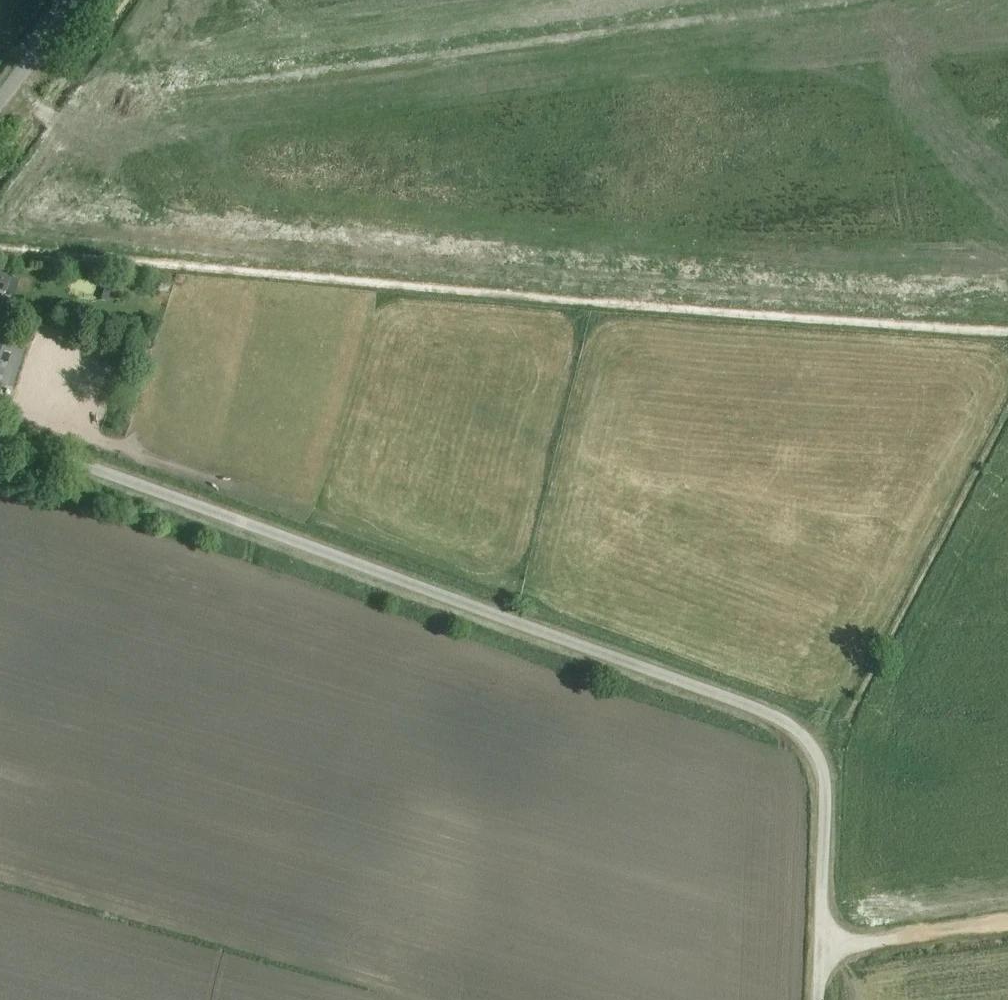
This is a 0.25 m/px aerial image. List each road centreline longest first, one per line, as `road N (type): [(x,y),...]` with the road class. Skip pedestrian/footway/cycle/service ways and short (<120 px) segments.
road 1 (track): [(822,948),(1007,924)]
road 2 (unclassified): [(0,99),(73,0)]

